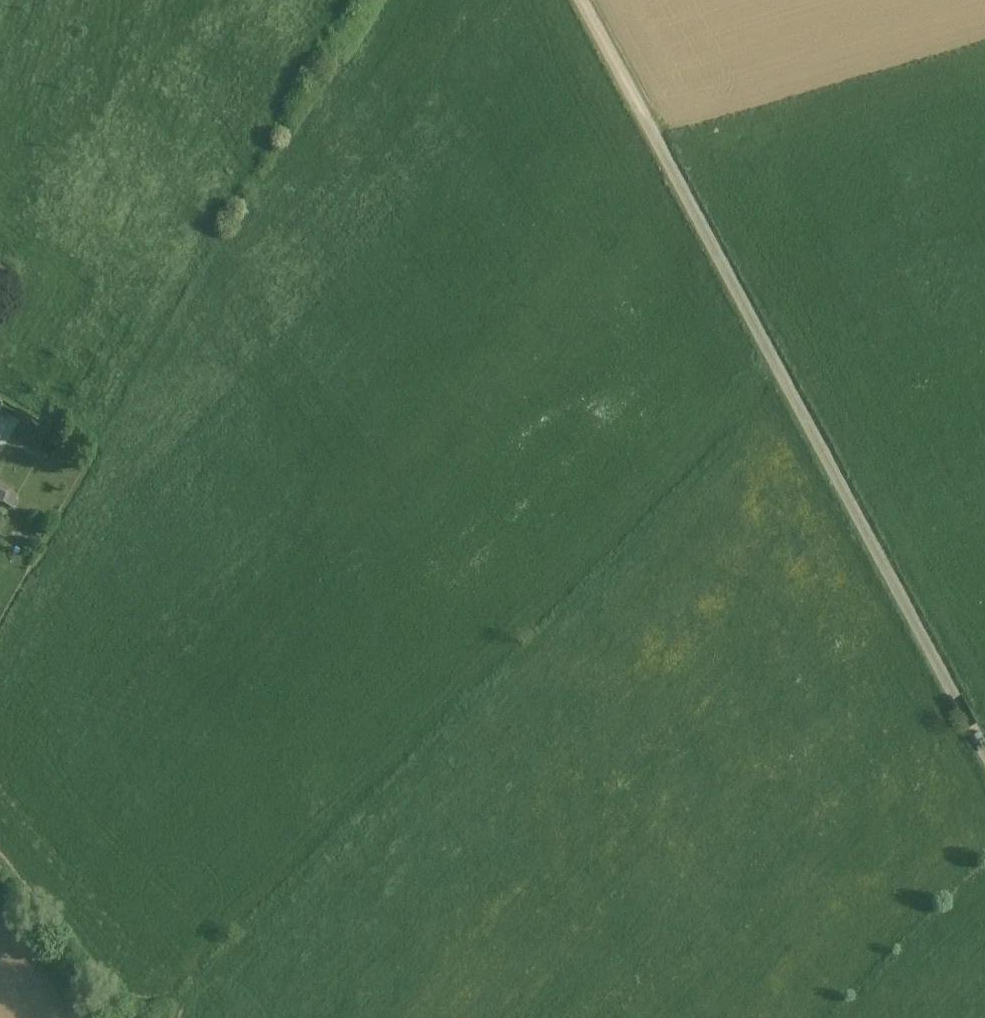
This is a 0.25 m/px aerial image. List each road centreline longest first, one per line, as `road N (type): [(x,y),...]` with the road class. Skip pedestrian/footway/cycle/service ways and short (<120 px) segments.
road 1 (unclassified): [(984,740),(587,0)]

